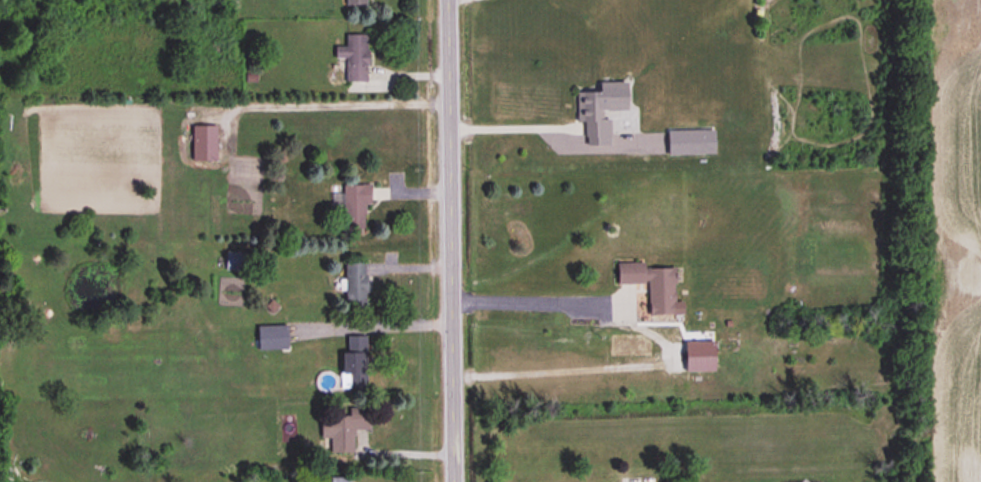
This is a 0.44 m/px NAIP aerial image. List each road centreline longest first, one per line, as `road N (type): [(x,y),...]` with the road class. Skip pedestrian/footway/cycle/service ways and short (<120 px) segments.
road 1 (tertiary): [(454,481),(449,0)]

